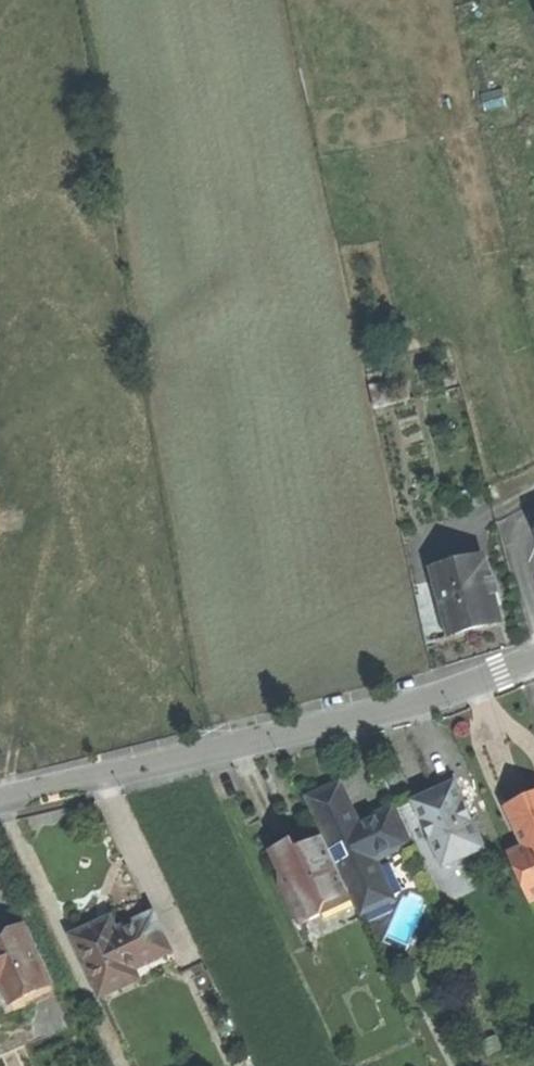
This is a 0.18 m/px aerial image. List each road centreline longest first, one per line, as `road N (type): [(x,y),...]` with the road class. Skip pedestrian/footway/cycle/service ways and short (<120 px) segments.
road 1 (residential): [(533,659),(404,708),(0,801)]

